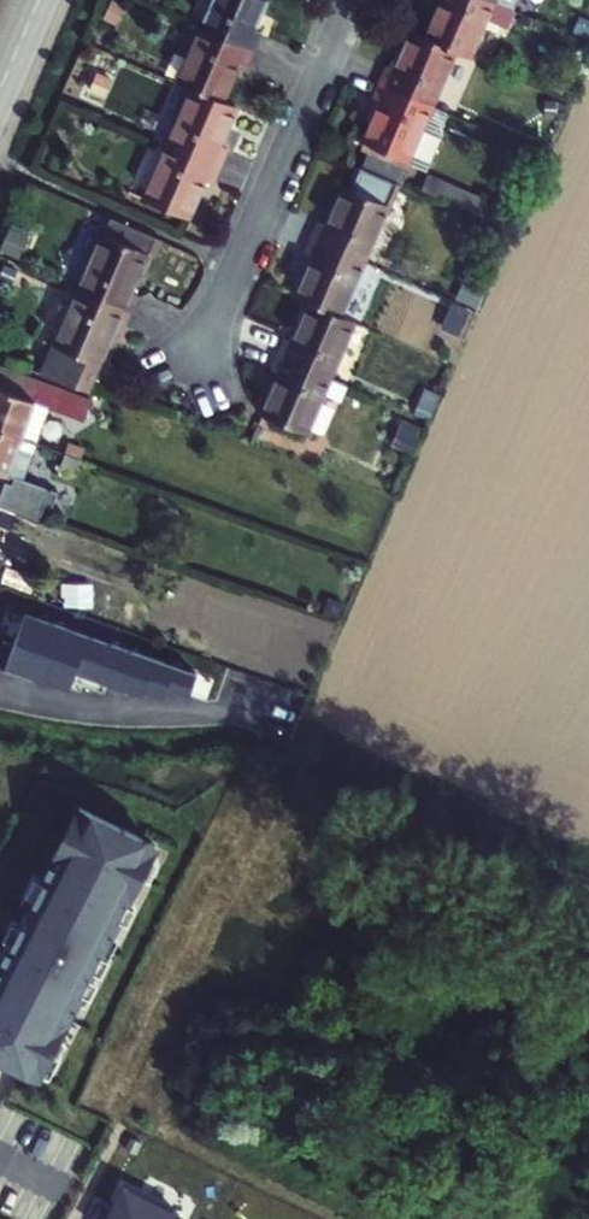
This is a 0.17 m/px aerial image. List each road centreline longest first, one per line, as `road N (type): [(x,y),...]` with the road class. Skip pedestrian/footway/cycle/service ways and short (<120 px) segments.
road 1 (unclassified): [(352,0),(187,380)]

